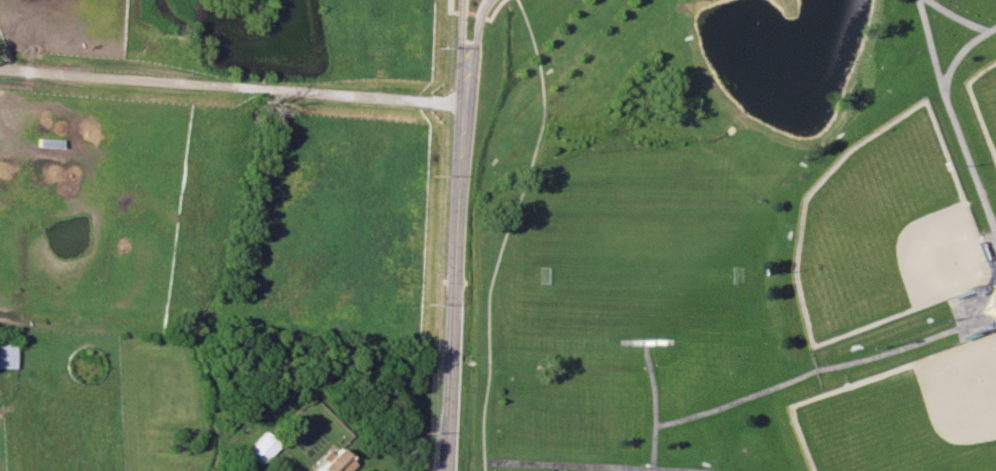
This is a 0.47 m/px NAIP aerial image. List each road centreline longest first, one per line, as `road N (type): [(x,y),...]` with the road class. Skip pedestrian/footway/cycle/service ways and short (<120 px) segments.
road 1 (tertiary): [(445,470),(468,75)]

